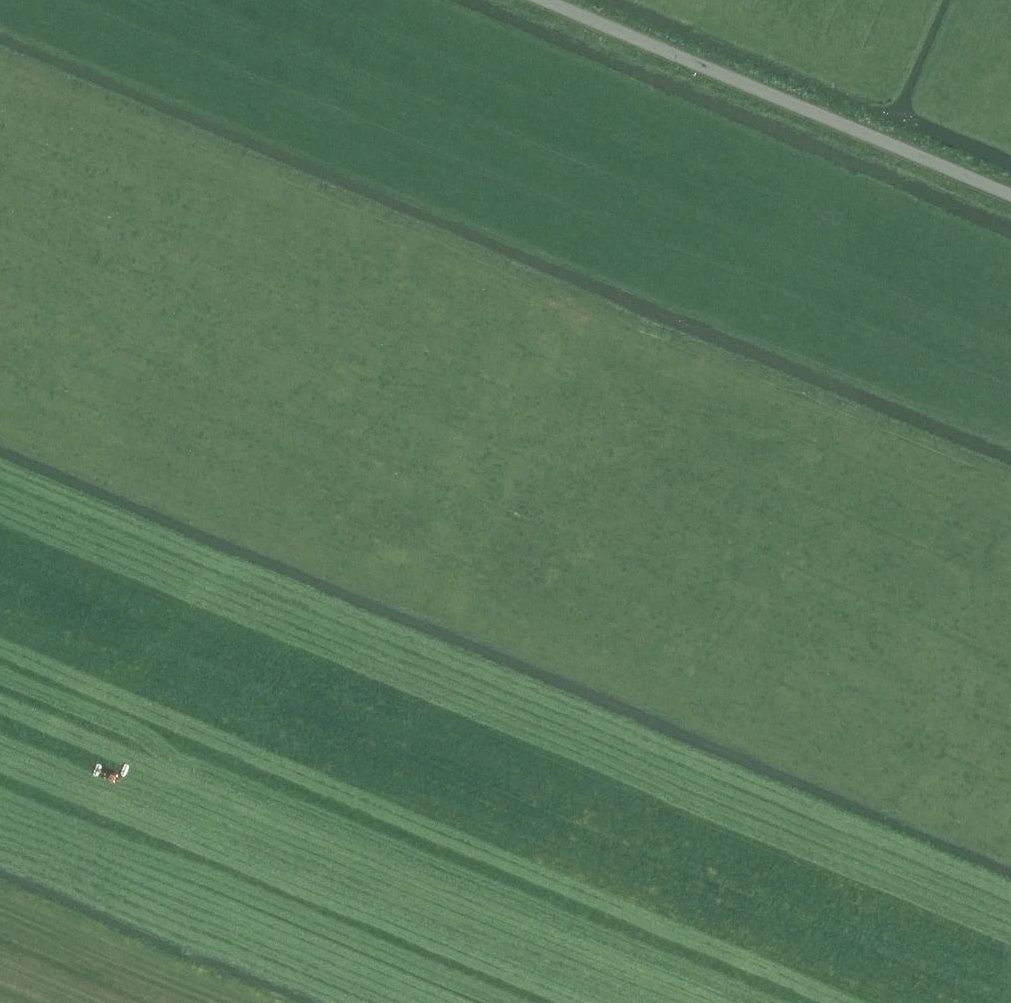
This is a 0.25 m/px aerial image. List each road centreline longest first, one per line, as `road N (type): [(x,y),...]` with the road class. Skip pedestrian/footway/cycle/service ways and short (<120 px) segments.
road 1 (unclassified): [(1010,195),(542,0)]

